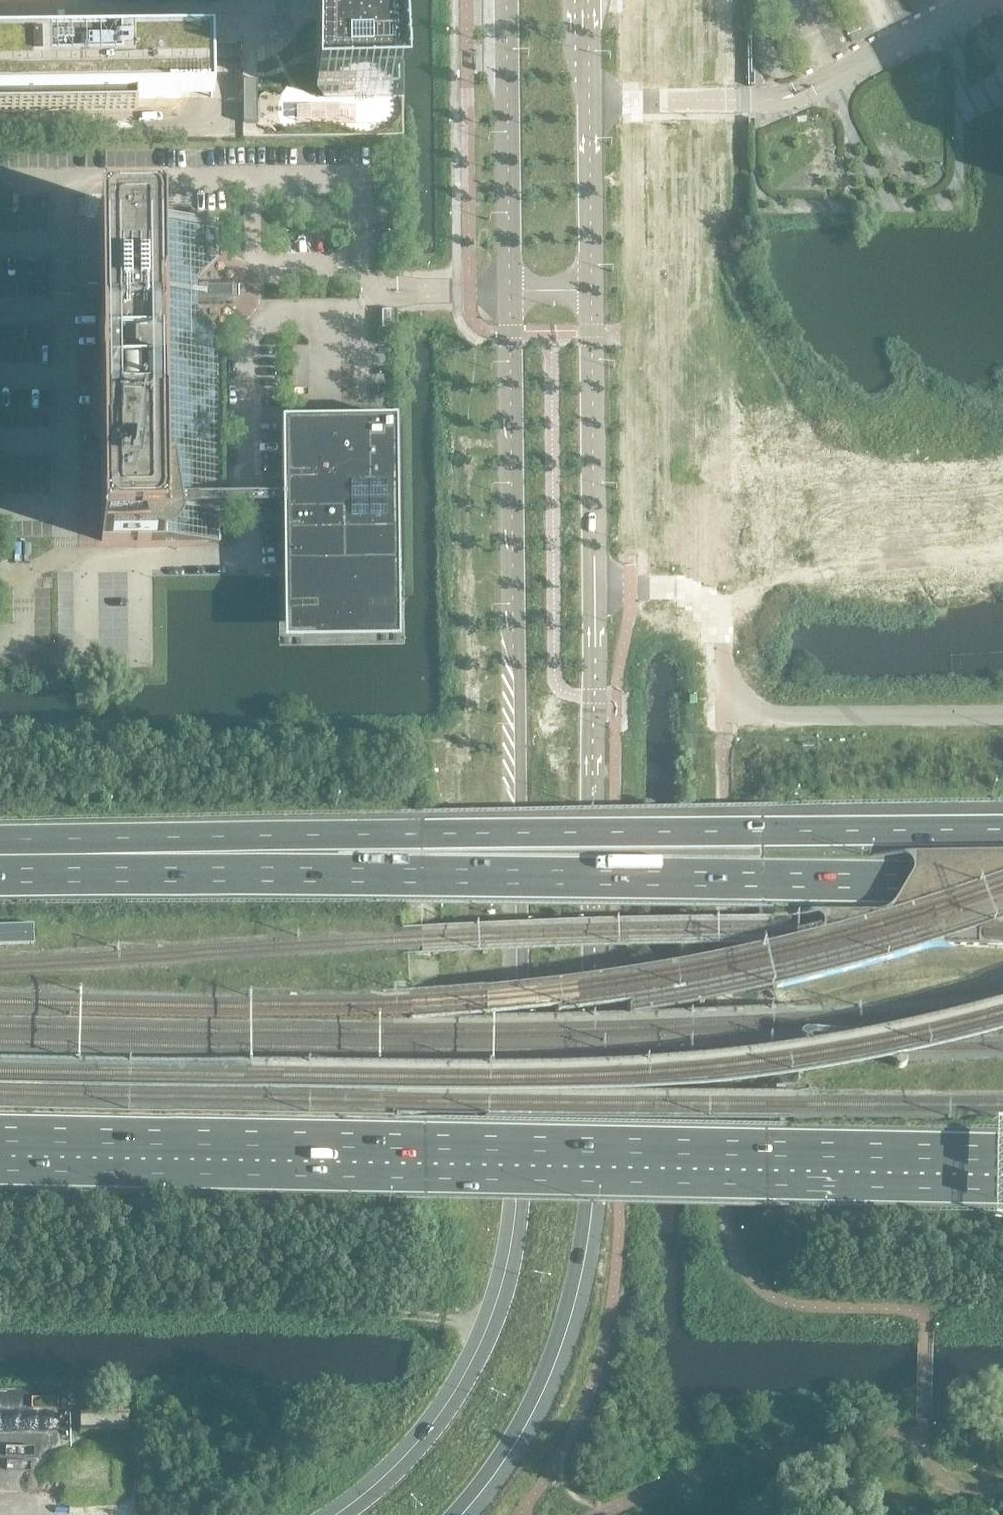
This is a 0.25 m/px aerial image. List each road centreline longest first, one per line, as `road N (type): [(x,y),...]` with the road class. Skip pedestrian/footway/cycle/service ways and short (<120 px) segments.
road 1 (secondary): [(513,291),(523,1206),(515,1274),(490,1344),(450,1414),(405,1470),(351,1514)]
road 2 (motorway): [(0,1141),(1002,1161)]
road 3 (secondary): [(454,1514),(499,1458),(549,1366),(586,1210),(595,593)]
road 4 (motorway): [(1002,827),(422,834),(112,875)]
road 5 (motorway): [(1002,877),(112,875)]
road 6 (secondary): [(595,593),(593,291)]
road 7 (secondary): [(593,291),(588,0)]
road 8 (secondary): [(510,0),(513,291)]

